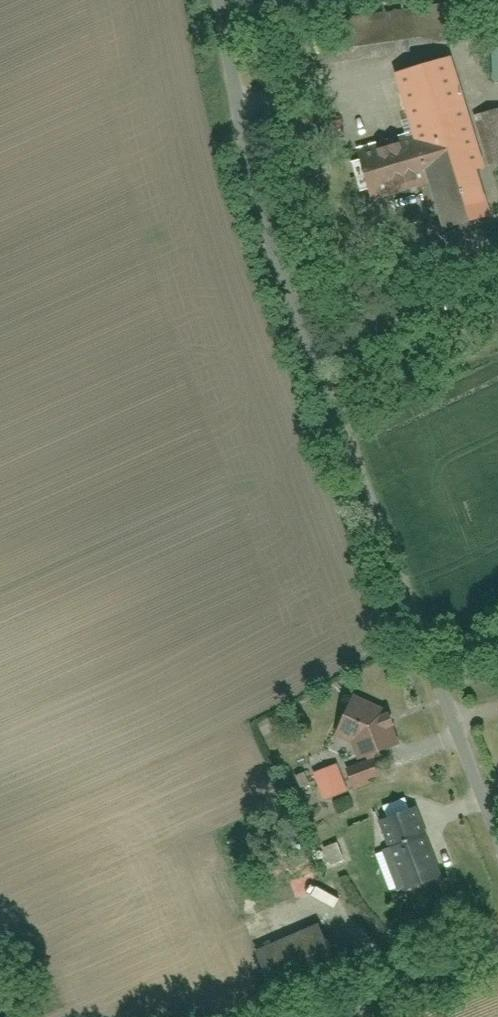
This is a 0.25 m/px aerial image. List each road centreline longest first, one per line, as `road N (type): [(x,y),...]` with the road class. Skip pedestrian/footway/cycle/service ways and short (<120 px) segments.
road 1 (residential): [(497,835),(259,184),(227,0)]
road 2 (unclassified): [(497,945),(327,1016)]

